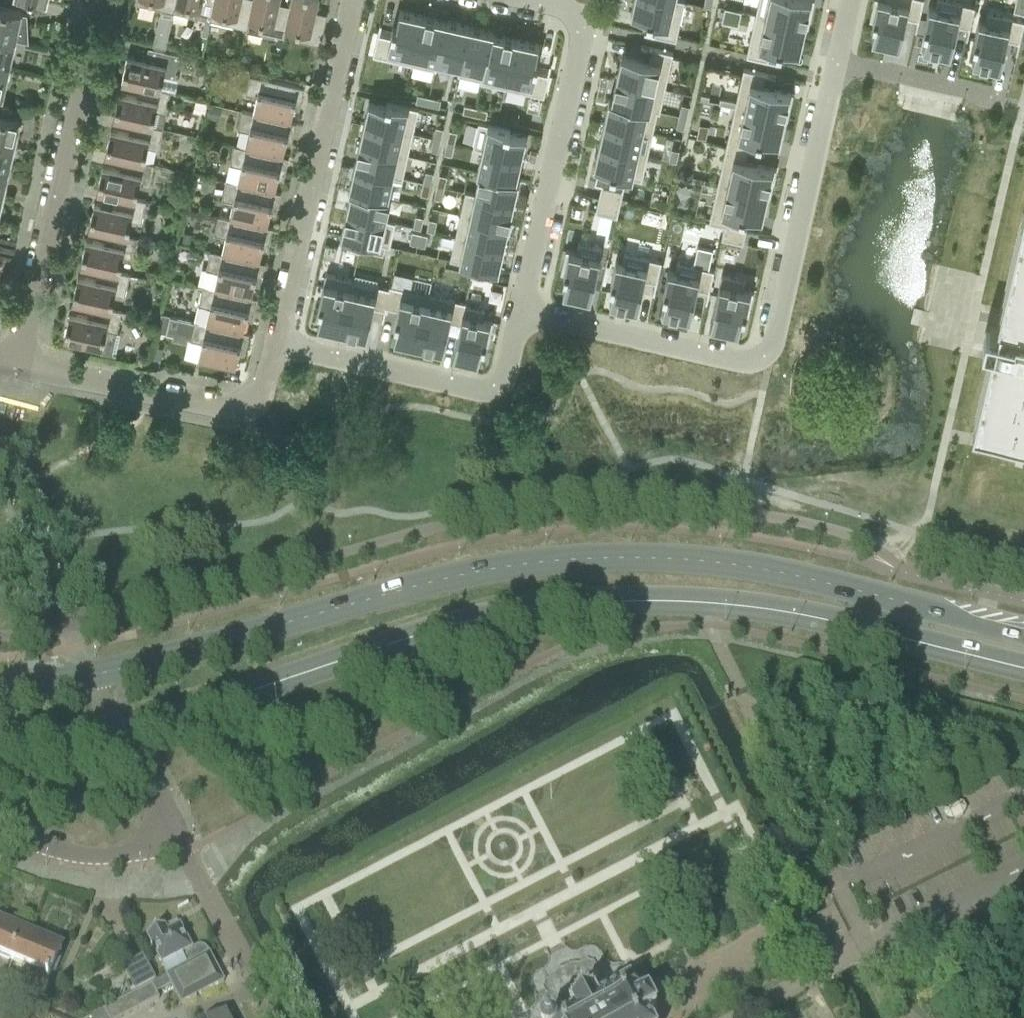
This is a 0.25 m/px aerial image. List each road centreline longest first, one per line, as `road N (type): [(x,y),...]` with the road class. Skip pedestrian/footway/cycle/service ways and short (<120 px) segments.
road 1 (secondary): [(1023,638),(764,570),(662,560),(561,562),(444,580),(100,674)]
road 2 (secondary): [(127,730),(550,603),(683,598),(801,615),(1023,669)]
road 3 (residential): [(521,314),(741,363),(760,359),(774,341),(838,62)]
road 4 (residential): [(18,366),(101,0)]
road 5 (residential): [(277,347),(352,0)]
road 6 (residential): [(521,314),(580,42),(565,10),(544,5)]
road 7 (unclassified): [(0,829),(54,852),(184,852),(127,730)]
road 8 (residential): [(277,347),(483,394),(505,381),(521,314)]
road 9 (residential): [(261,404),(232,411),(18,366)]
road 10 (residential): [(838,62),(1005,100)]
road 11 (secondary): [(0,745),(127,730)]

